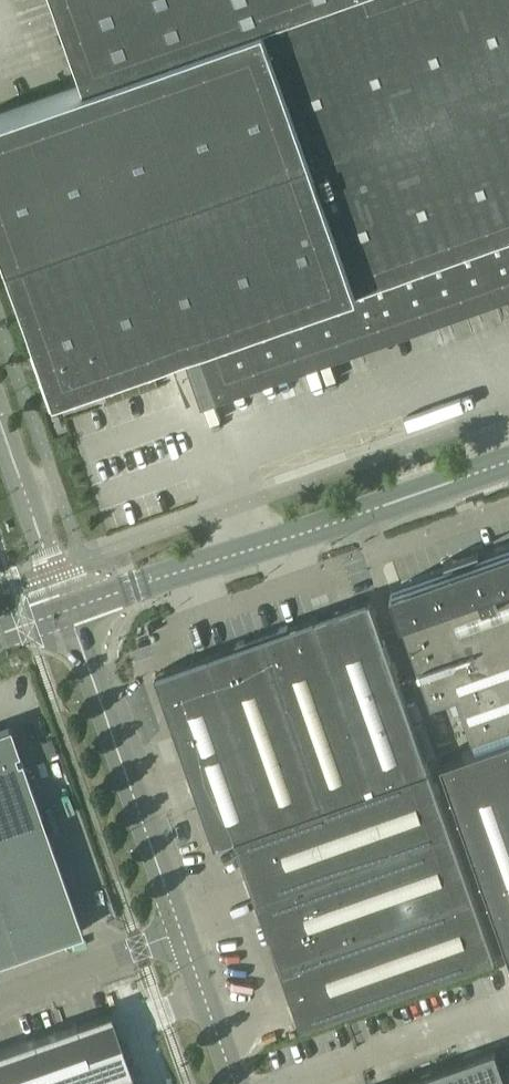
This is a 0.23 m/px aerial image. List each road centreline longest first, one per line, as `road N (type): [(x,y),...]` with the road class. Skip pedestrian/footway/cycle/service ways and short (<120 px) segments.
road 1 (unclassified): [(71,611),(508,460)]
road 2 (unclassified): [(183,930),(71,611)]
road 3 (unclassified): [(71,611),(0,415)]
road 4 (unclassified): [(183,930),(0,997)]
road 5 (unclassified): [(236,1083),(183,930)]

